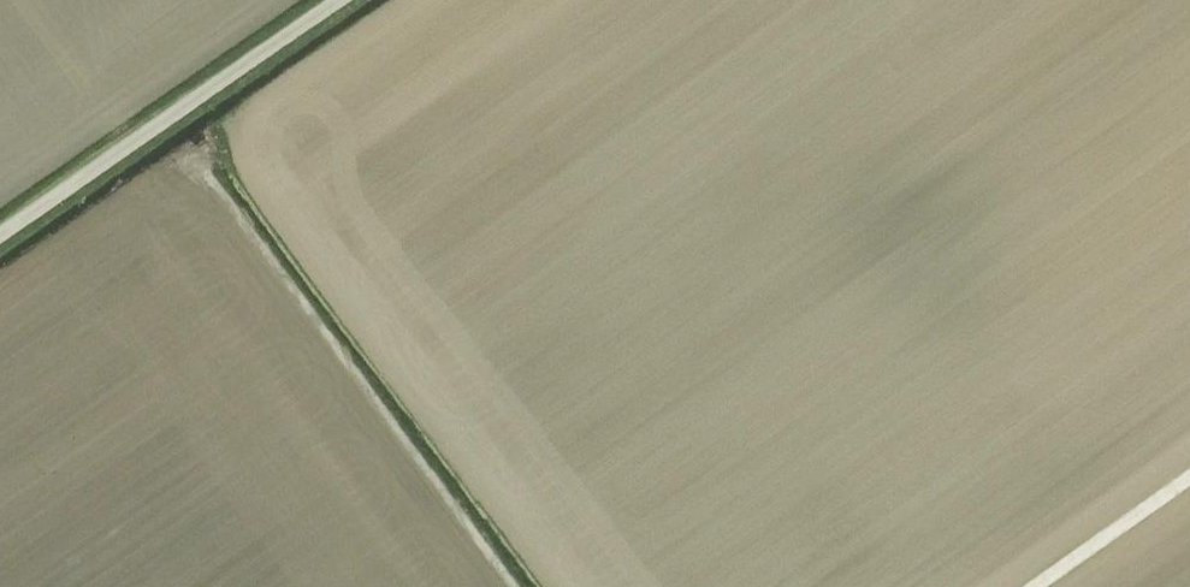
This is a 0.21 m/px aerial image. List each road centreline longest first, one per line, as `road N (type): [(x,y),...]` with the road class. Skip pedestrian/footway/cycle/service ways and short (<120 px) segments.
road 1 (unclassified): [(0,243),(359,0)]

